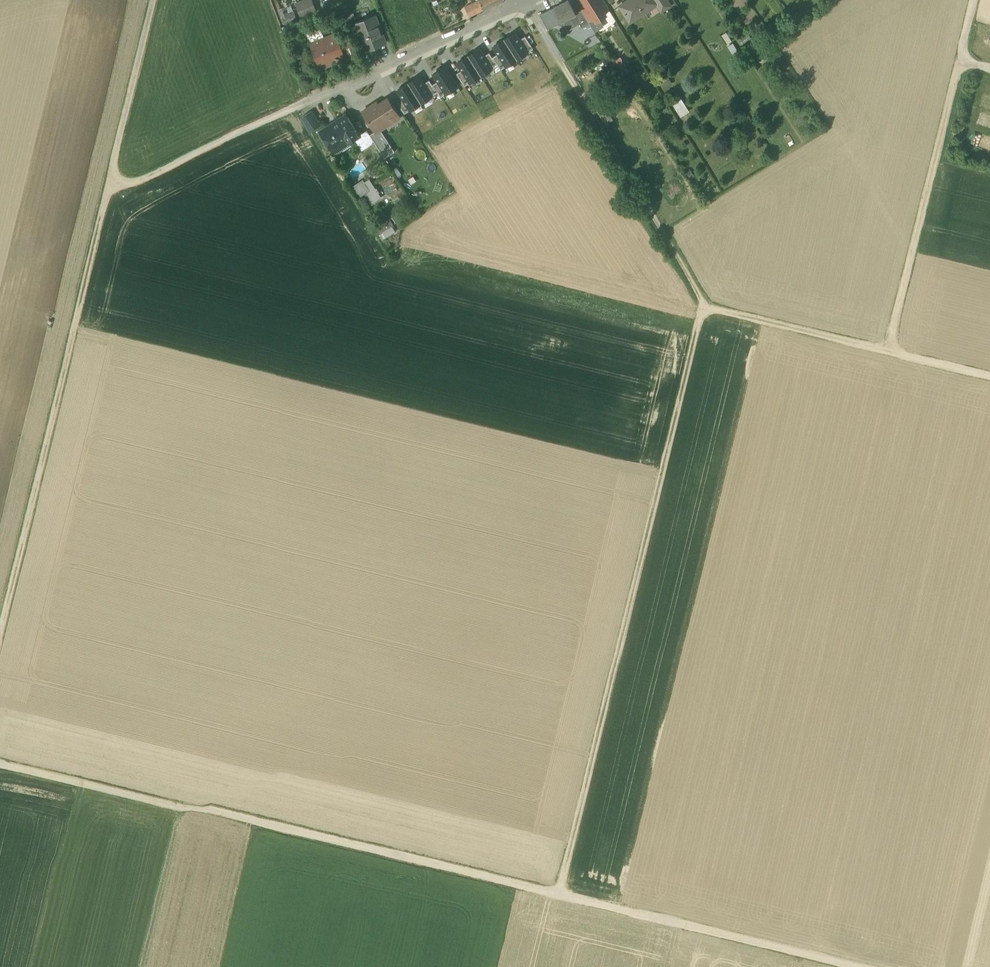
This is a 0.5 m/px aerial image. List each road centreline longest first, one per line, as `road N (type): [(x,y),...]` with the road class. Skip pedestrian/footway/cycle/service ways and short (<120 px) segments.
road 1 (track): [(848,966),(0,759)]
road 2 (track): [(0,629),(154,0)]
road 3 (track): [(560,897),(705,303)]
road 4 (track): [(705,303),(889,345),(973,0)]
road 5 (track): [(527,0),(705,303)]
road 6 (residential): [(309,97),(517,3)]
road 7 (track): [(110,179),(153,171),(309,97)]

